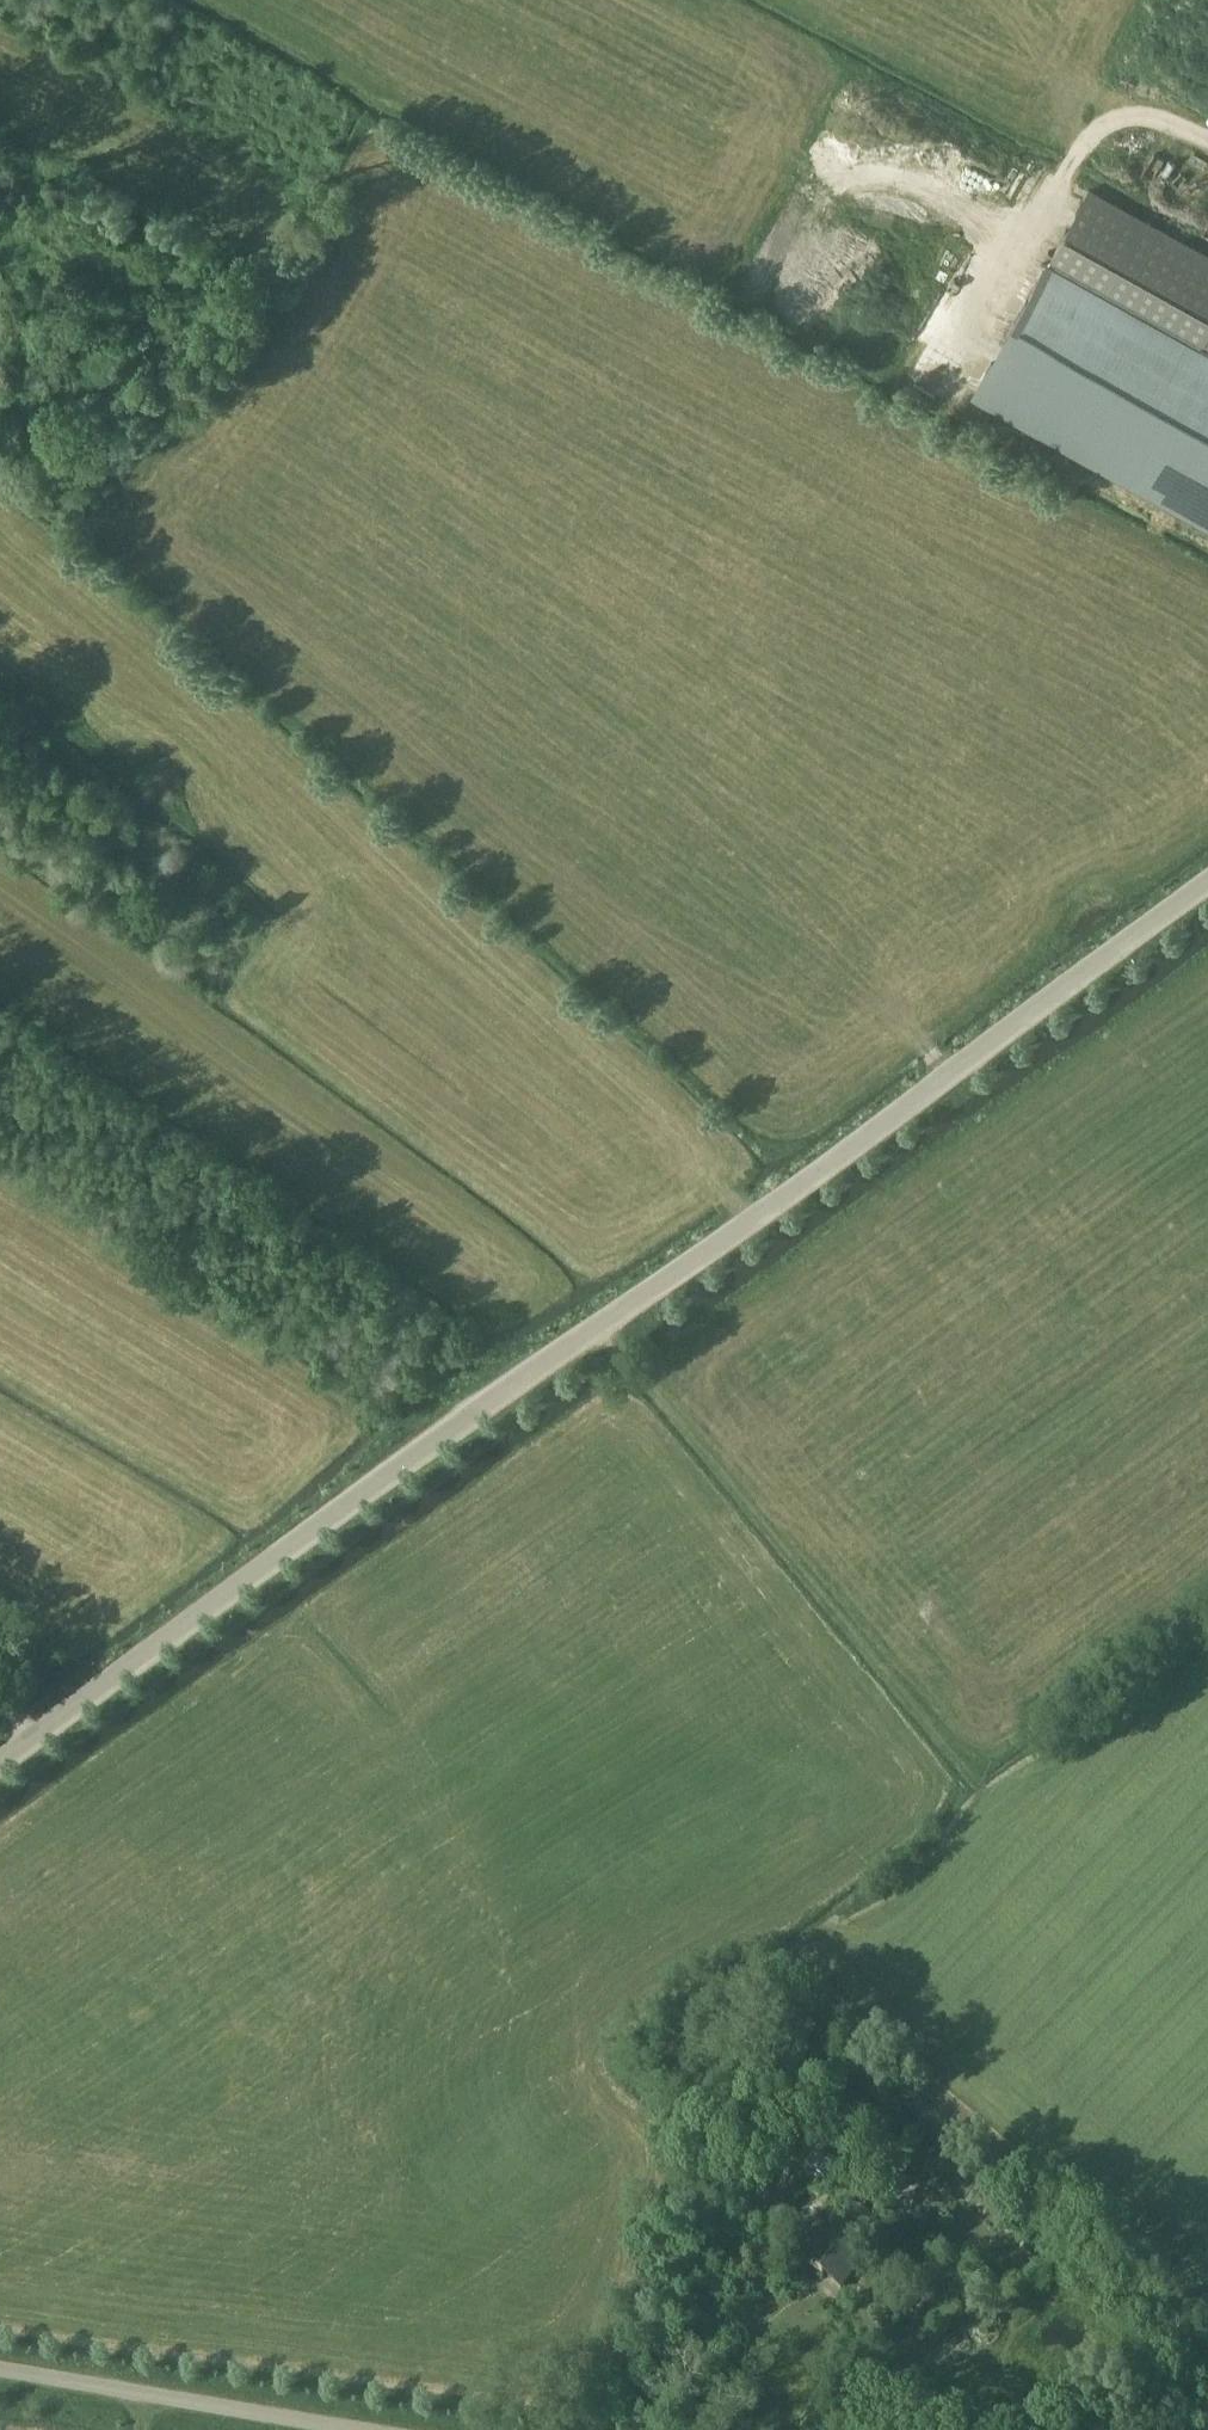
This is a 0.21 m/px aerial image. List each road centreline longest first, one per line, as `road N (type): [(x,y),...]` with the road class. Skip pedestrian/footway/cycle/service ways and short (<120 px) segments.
road 1 (unclassified): [(0,1767),(1207,884)]
road 2 (unclassified): [(376,2429),(0,2369)]

